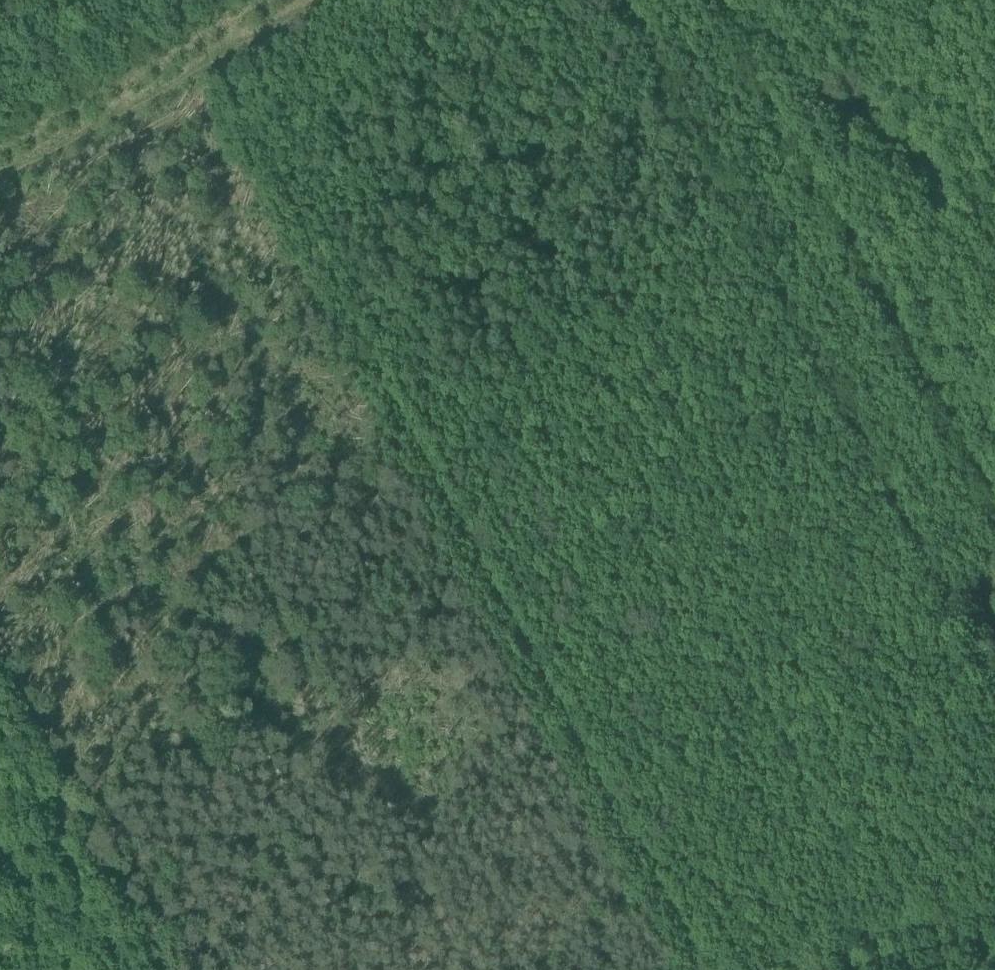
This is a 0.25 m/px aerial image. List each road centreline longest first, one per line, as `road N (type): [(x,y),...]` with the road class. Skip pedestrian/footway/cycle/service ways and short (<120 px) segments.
road 1 (track): [(203,54),(0,160)]
road 2 (track): [(878,969),(994,940)]

